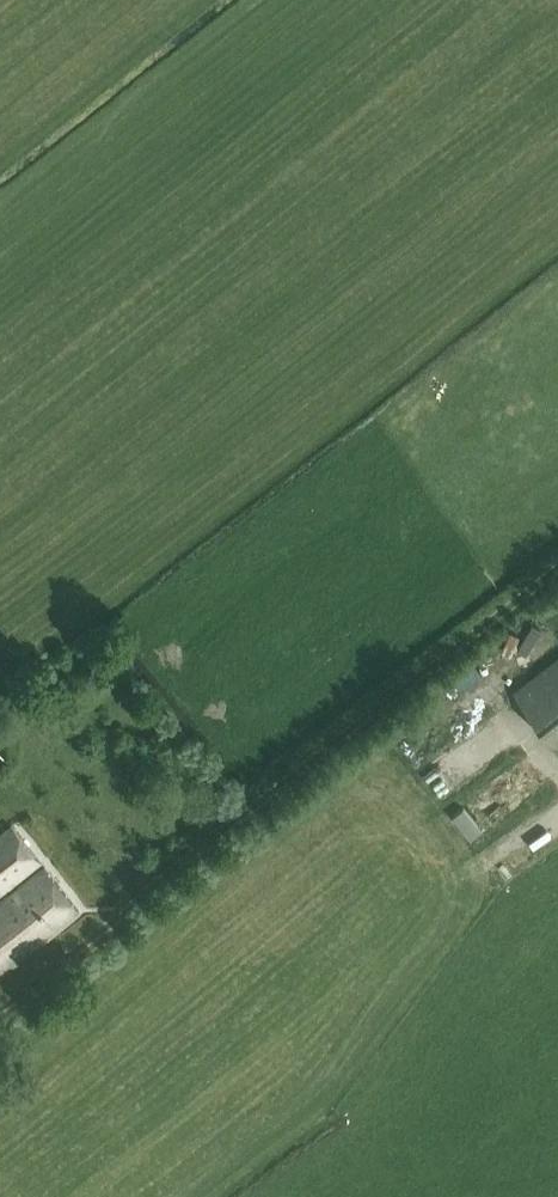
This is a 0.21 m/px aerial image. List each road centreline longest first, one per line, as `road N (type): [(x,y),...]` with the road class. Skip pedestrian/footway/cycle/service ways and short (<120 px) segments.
road 1 (track): [(0,1009),(557,570)]

